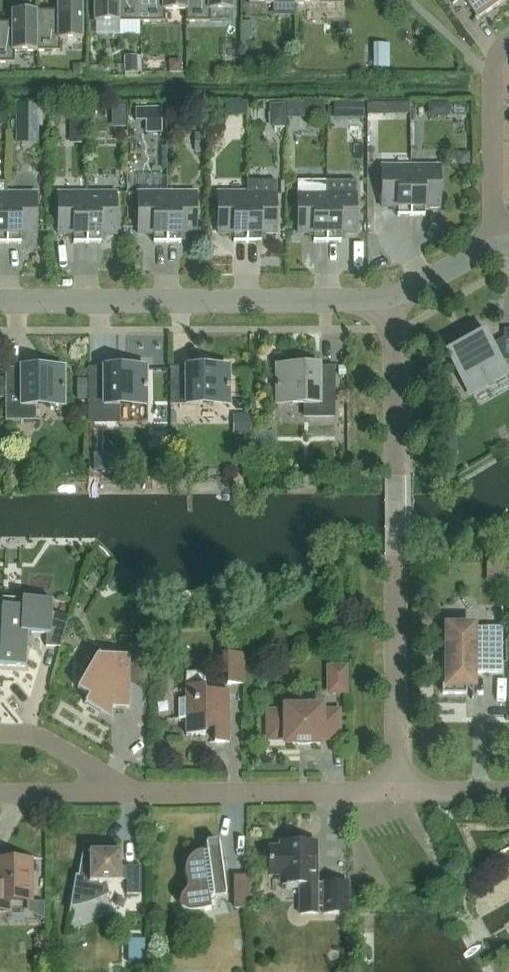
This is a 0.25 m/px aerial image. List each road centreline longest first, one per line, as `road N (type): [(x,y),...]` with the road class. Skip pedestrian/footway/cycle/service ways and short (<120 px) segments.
road 1 (residential): [(396,796),(389,307)]
road 2 (residential): [(0,299),(389,307)]
road 3 (residential): [(124,797),(396,796)]
road 4 (residential): [(495,245),(493,85),(508,43)]
road 5 (residential): [(124,797),(46,743),(0,736)]
road 6 (residential): [(0,795),(124,797)]
road 7 (residential): [(389,307),(495,245)]

